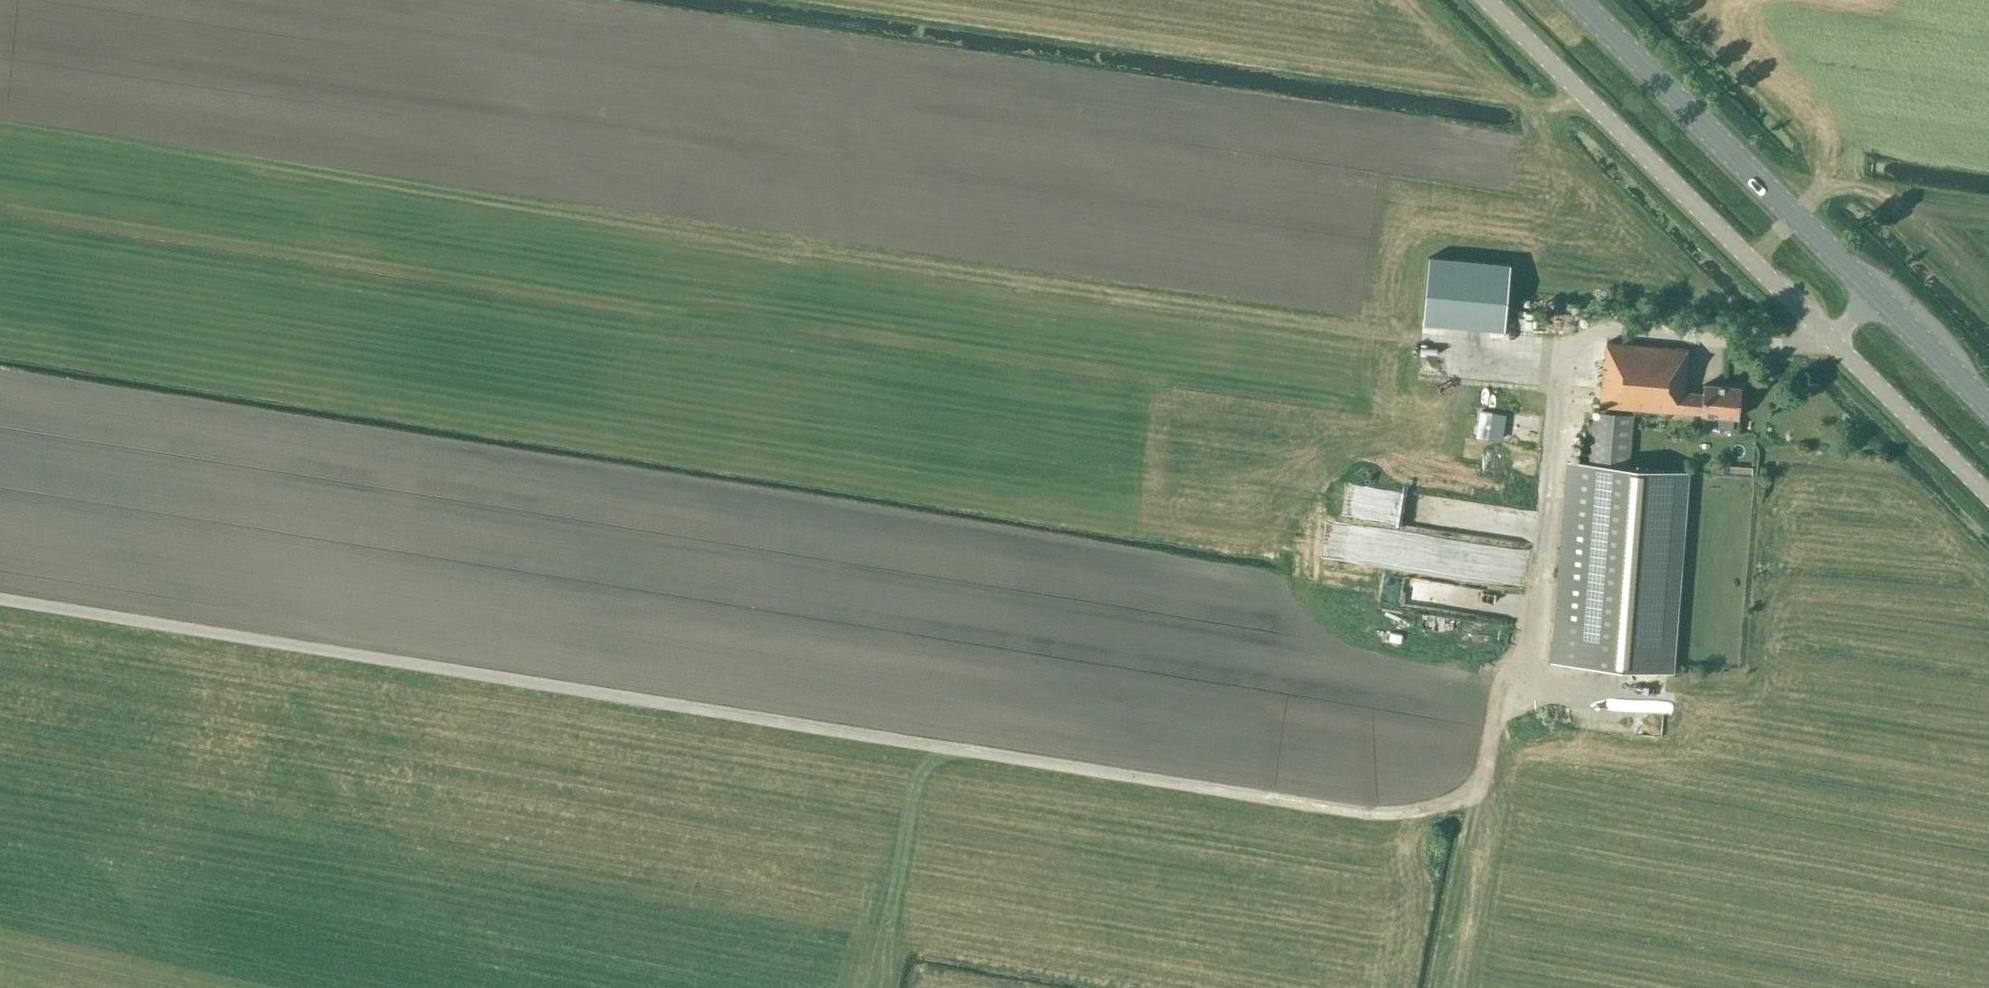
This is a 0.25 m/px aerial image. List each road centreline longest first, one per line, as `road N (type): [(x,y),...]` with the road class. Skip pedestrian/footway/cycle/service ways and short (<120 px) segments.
road 1 (unclassified): [(1988,496),(1487,0)]
road 2 (primary): [(1988,407),(1576,0)]

